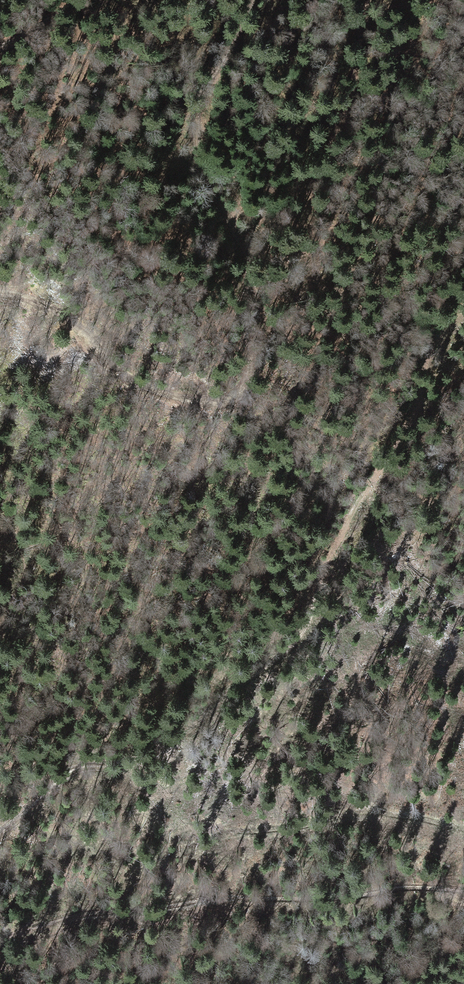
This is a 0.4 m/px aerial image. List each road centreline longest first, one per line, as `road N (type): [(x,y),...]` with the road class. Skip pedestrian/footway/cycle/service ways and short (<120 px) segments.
road 1 (track): [(0,827),(58,783),(178,742),(243,694),(306,626),(404,452),(446,332),(463,305)]
road 2 (track): [(463,899),(414,885),(43,910),(0,920)]

